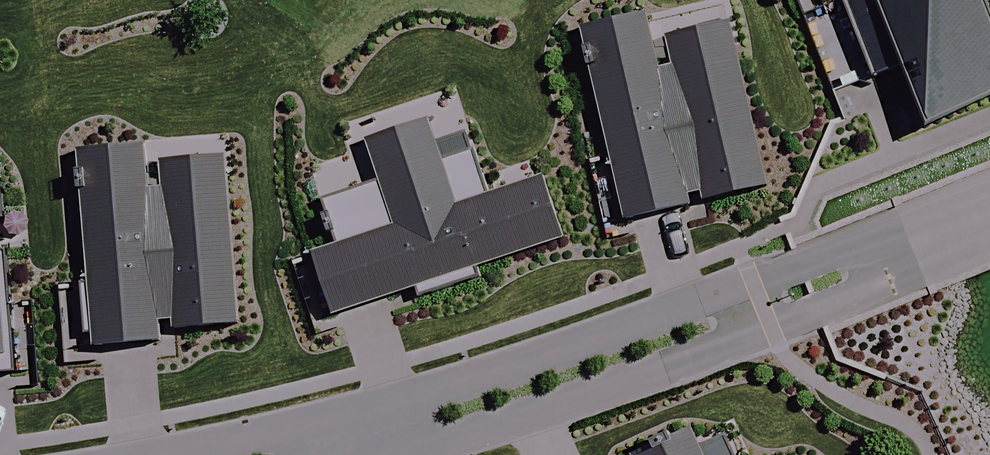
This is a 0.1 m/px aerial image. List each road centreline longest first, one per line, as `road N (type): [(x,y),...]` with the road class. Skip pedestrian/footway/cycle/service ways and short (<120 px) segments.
road 1 (residential): [(158,454),(363,411),(853,244),(989,188)]
road 2 (residential): [(989,242),(466,434),(380,454)]

